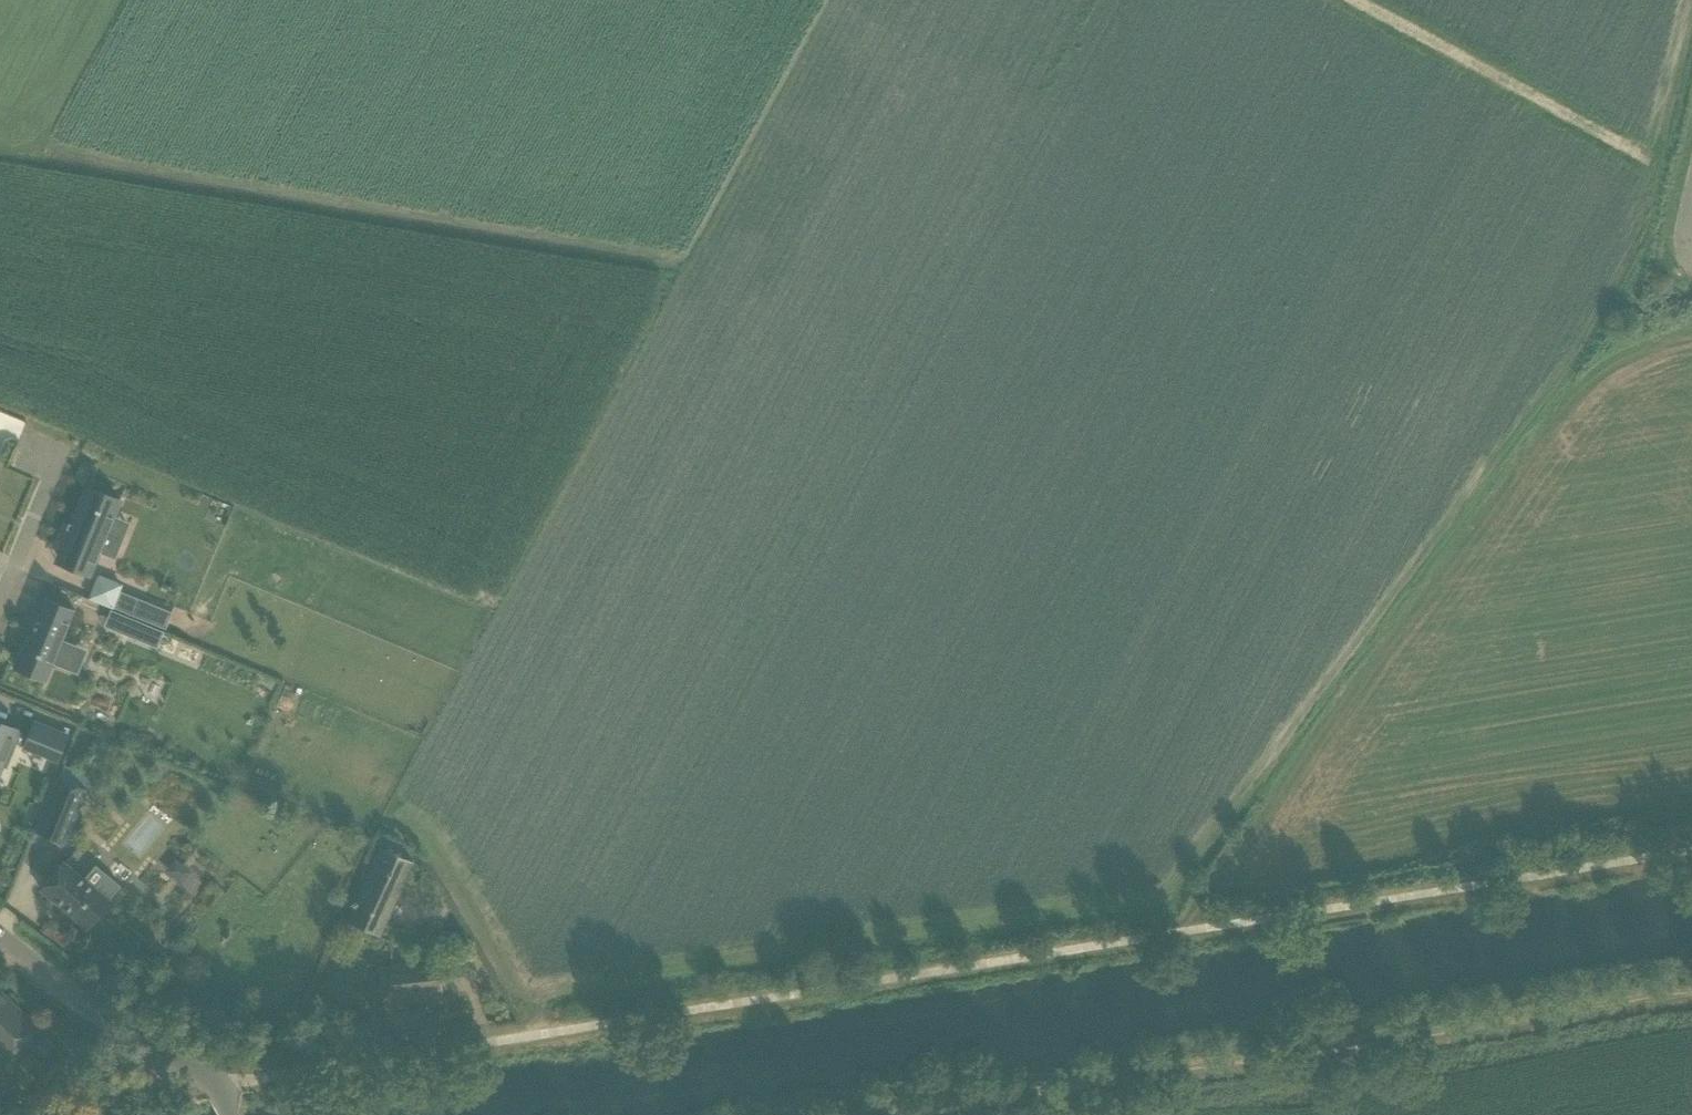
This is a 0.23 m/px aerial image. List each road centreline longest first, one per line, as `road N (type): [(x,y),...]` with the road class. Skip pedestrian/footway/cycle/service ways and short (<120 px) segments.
road 1 (unclassified): [(207,1077),(250,1080),(520,1039)]
road 2 (unclassified): [(207,1077),(117,1028),(0,938)]
road 3 (residential): [(0,593),(54,463)]

